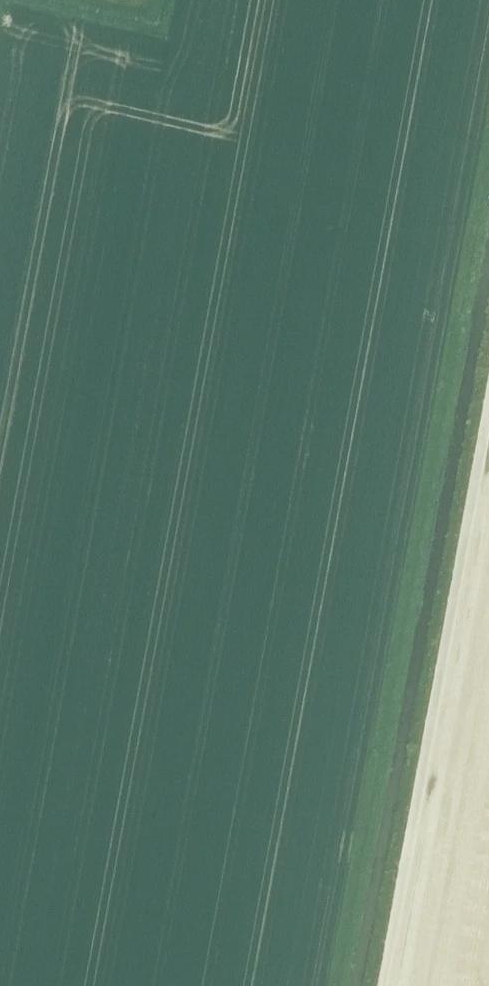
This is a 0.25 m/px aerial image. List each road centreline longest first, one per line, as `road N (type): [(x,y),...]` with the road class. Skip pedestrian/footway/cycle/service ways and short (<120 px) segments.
road 1 (track): [(488,400),(385,985)]

